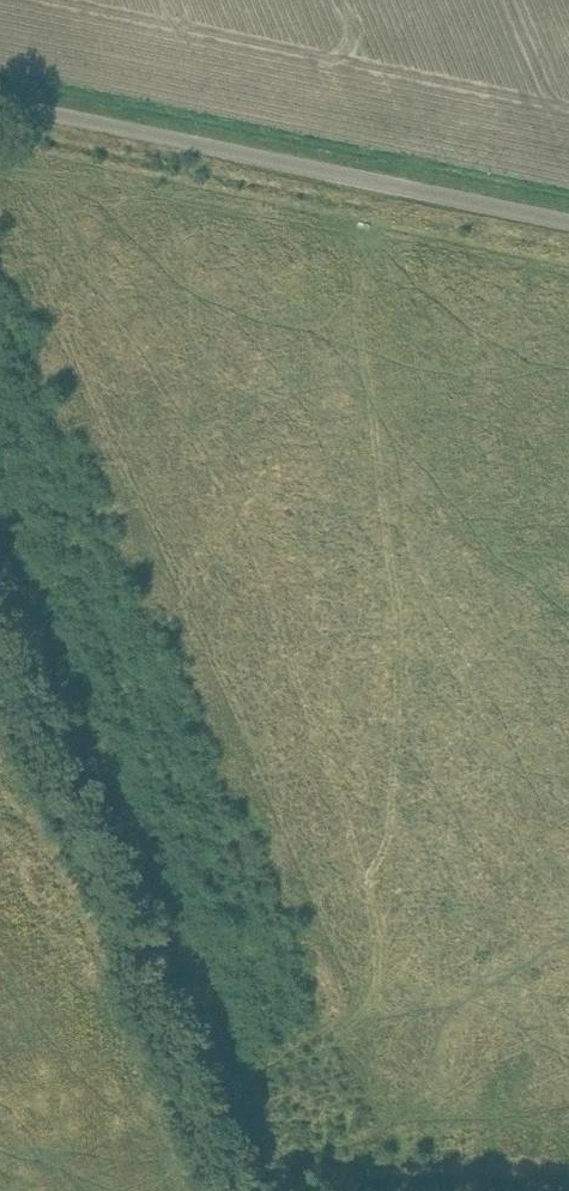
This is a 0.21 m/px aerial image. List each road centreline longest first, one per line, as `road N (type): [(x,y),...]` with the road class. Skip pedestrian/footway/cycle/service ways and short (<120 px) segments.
road 1 (unclassified): [(568,221),(0,103)]

